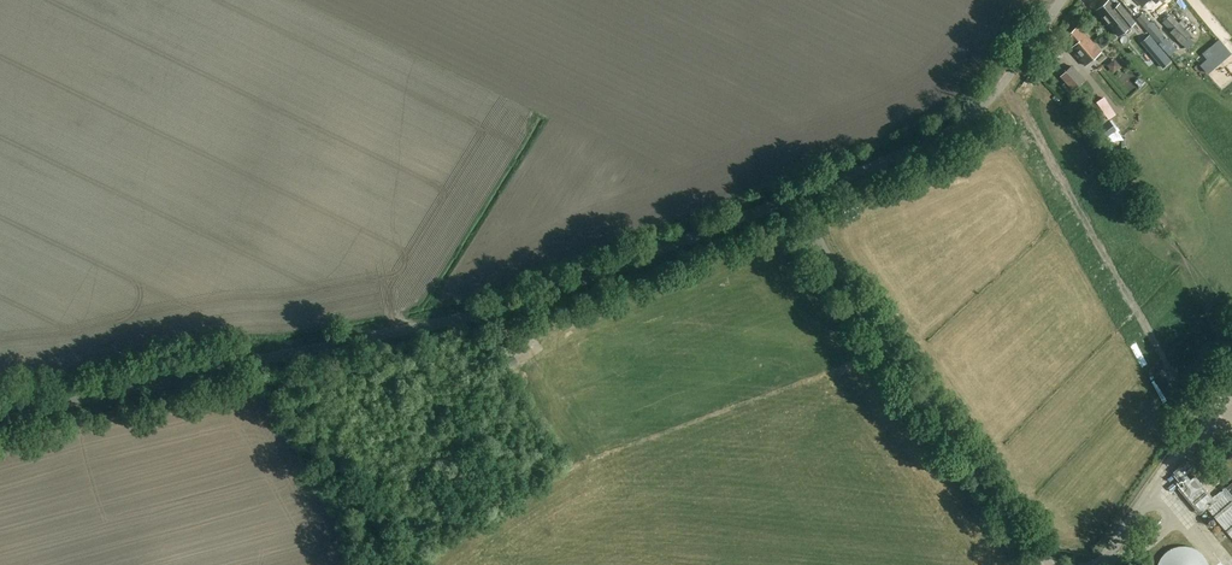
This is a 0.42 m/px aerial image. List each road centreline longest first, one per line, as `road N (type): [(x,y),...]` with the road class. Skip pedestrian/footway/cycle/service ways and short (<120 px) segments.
road 1 (unclassified): [(0,422),(165,374),(471,317),(643,253),(931,137),(992,99),(1060,0)]
road 2 (track): [(266,355),(385,564)]

